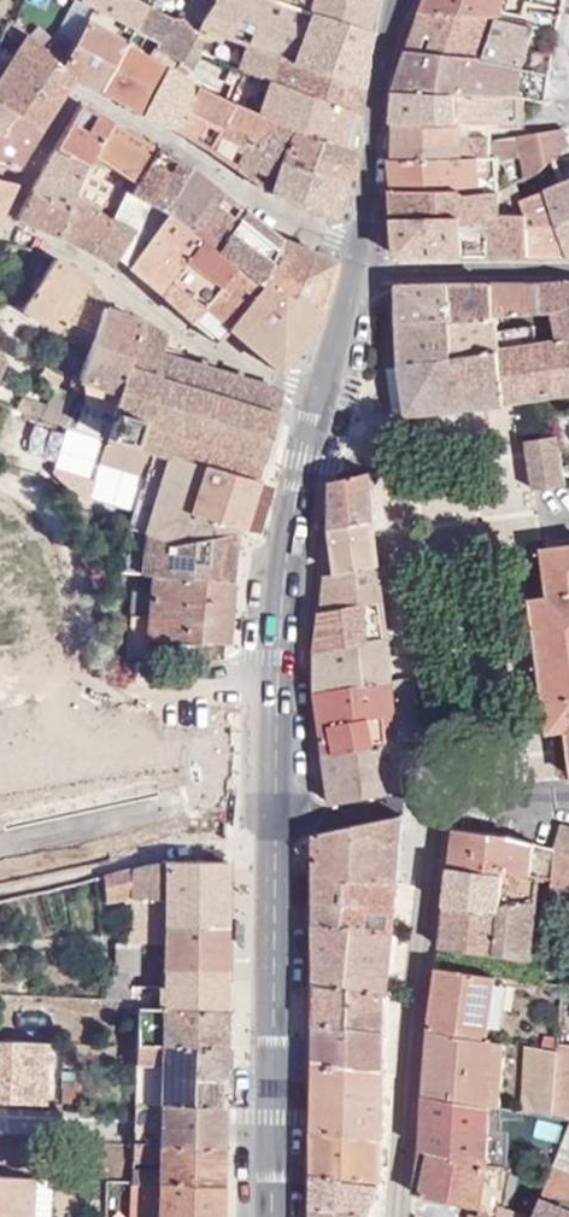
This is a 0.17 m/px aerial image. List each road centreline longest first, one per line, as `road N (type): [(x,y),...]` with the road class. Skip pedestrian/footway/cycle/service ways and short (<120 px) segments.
road 1 (residential): [(275,817),(416,803),(397,1216)]
road 2 (primary): [(275,817),(285,593),(310,459),(333,391)]
road 3 (residential): [(367,244),(252,201),(147,127),(76,92),(26,179)]
road 4 (residential): [(333,391),(203,350),(126,280),(3,223)]
road 5 (primary): [(272,1130),(275,817)]
road 6 (primary): [(367,244),(377,125),(402,0)]
road 7 (tertiary): [(363,271),(568,270)]
road 8 (residential): [(160,1129),(0,1124)]
road 9 (primary): [(333,391),(363,271)]

